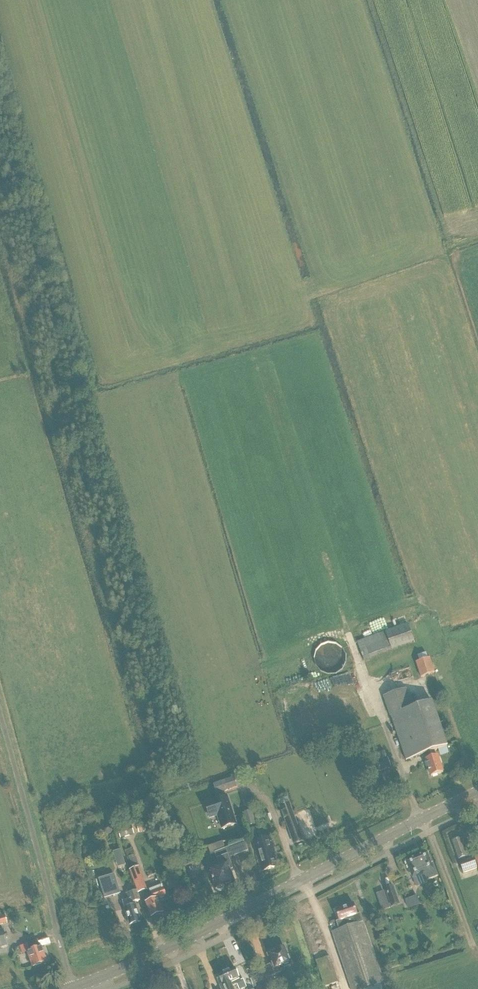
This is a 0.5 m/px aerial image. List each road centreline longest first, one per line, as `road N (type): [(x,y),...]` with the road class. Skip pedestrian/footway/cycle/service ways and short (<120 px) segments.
road 1 (tertiary): [(75,987),(198,935),(477,792)]
road 2 (unclassified): [(75,987),(0,712)]

